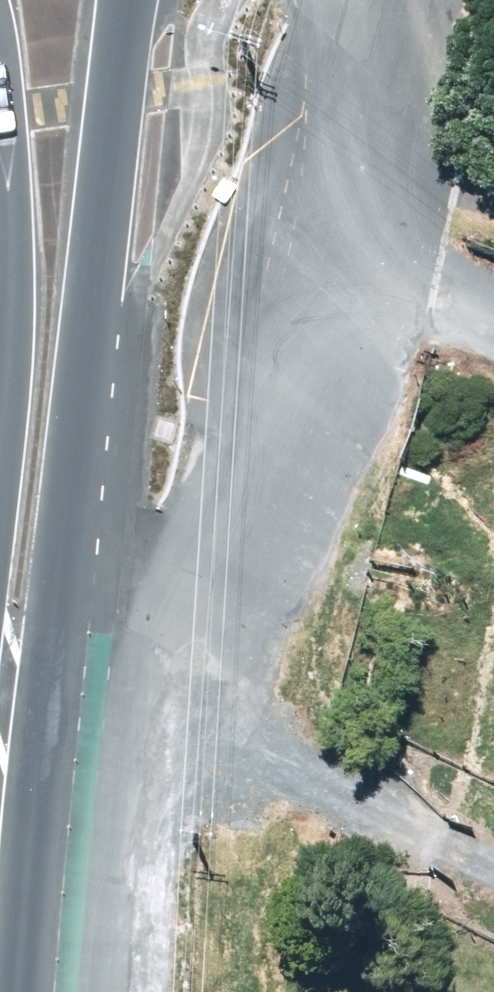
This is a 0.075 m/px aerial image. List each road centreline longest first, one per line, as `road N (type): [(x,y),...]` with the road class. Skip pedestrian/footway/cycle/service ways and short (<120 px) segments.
road 1 (secondary): [(121,0),(72,473),(14,694)]
road 2 (secondary): [(0,390),(14,266),(8,118),(0,93)]
road 3 (secondary): [(0,863),(14,694)]

